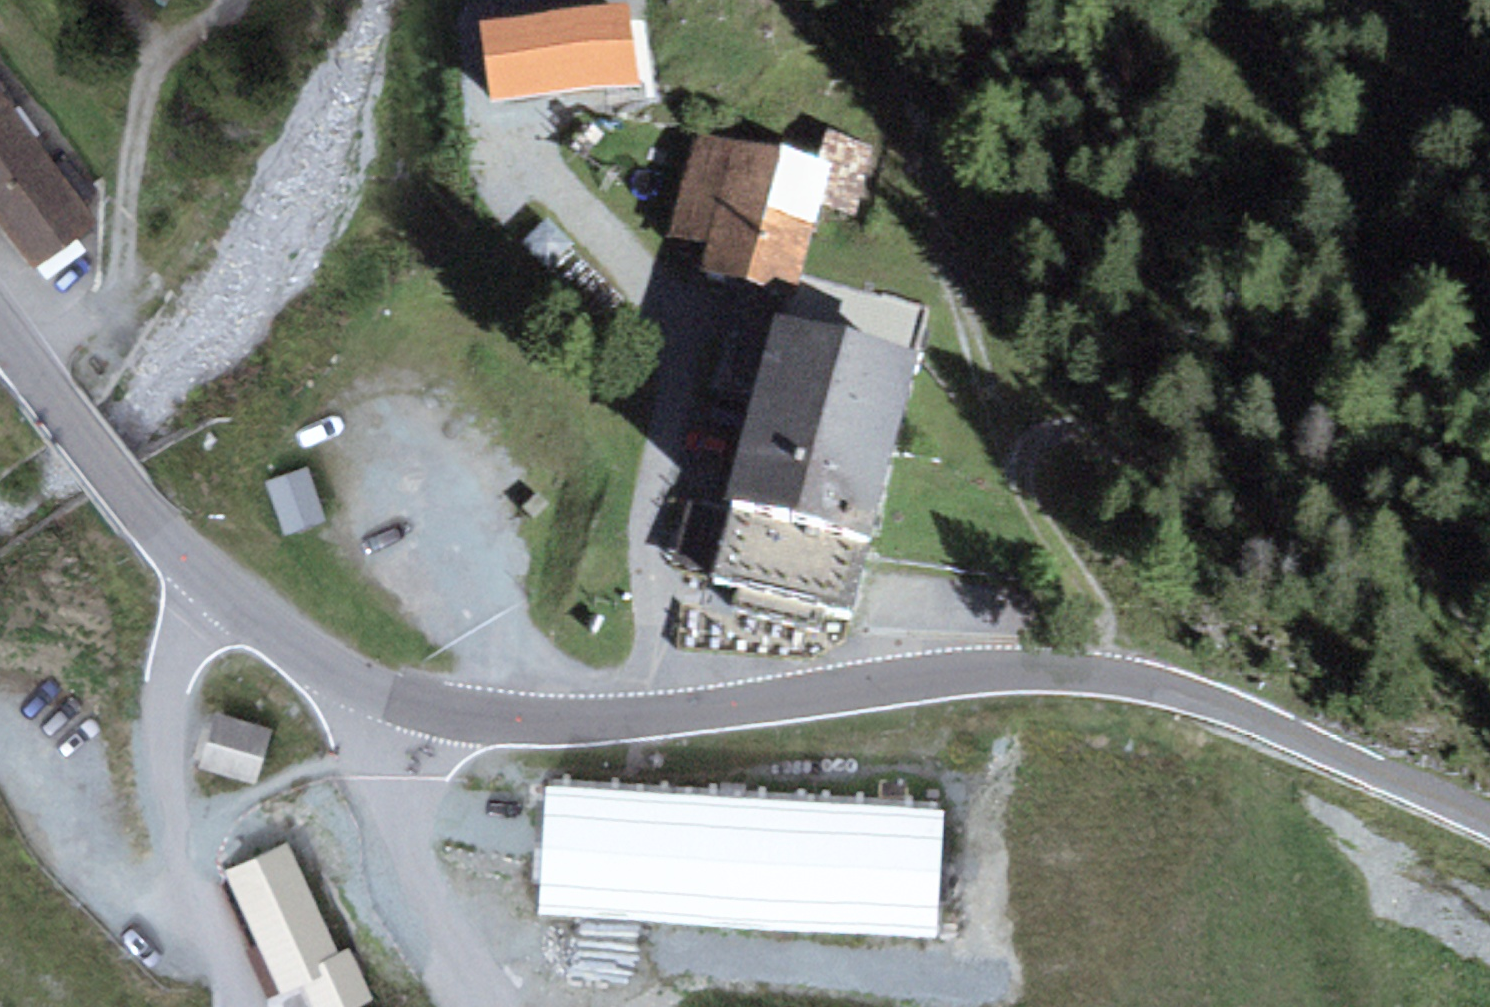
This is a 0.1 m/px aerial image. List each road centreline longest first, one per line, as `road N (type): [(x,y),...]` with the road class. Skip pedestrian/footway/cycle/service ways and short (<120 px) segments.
road 1 (secondary): [(1094,672),(984,671),(584,723),(423,709),(302,652),(185,558),(0,332)]
road 2 (track): [(1094,672),(1094,601),(1028,498),(940,224),(938,171),(956,103),(1059,0)]
road 3 (track): [(230,0),(173,48),(146,89),(110,287),(73,331),(26,366)]
road 4 (secondary): [(1094,672),(1214,701),(1489,821)]
road 5 (track): [(423,709),(406,770),(404,843),(424,895),(490,1006)]
road 6 (track): [(1217,0),(1231,5),(1260,43),(1288,52),(1316,44),(1358,0)]

